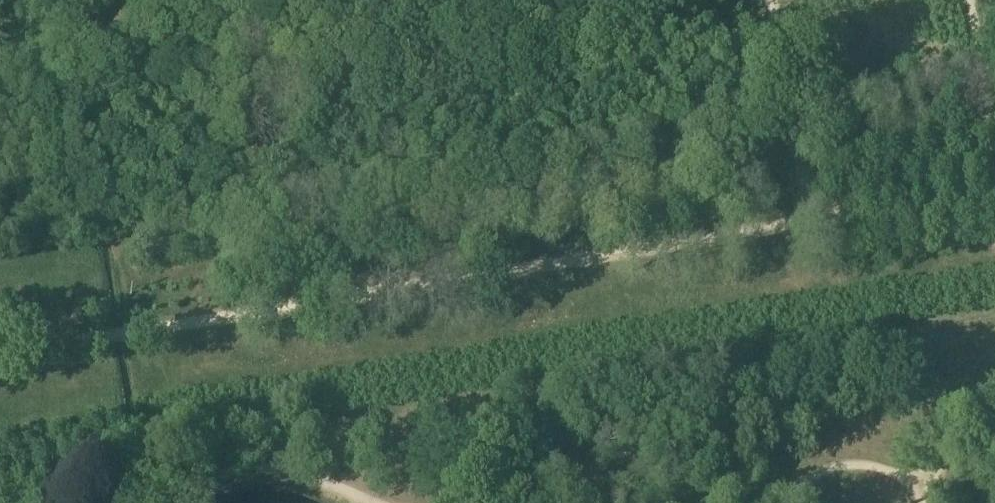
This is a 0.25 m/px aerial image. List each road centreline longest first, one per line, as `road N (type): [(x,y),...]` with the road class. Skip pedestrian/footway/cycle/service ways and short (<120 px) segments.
road 1 (track): [(804,221),(0,356)]
road 2 (track): [(804,221),(994,187)]
road 3 (track): [(994,388),(963,419),(923,484),(923,502)]
road 4 (track): [(972,0),(994,128)]

